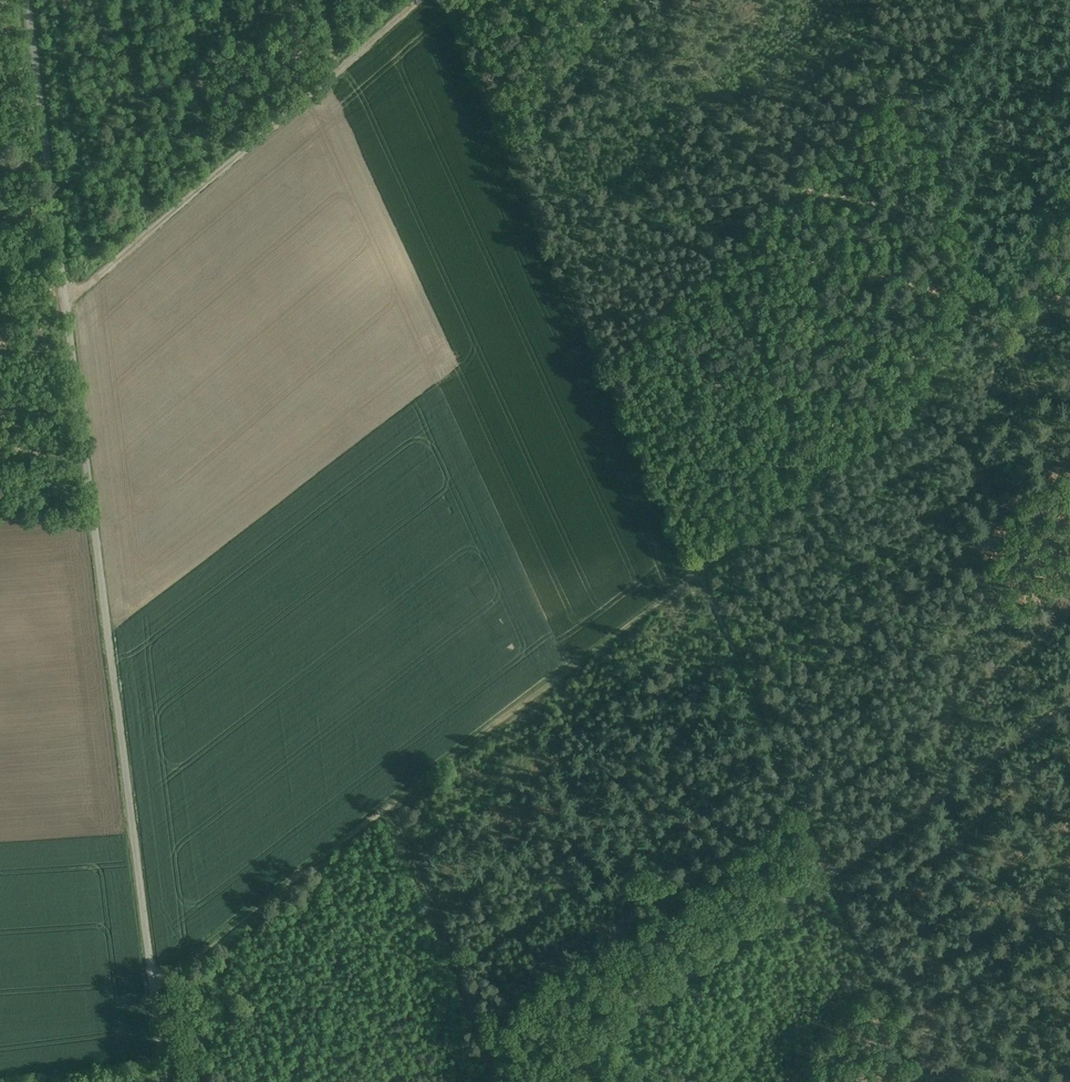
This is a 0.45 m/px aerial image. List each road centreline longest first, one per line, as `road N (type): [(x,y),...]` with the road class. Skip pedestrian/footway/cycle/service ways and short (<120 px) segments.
road 1 (track): [(152,976),(703,565),(899,432),(1069,182)]
road 2 (track): [(925,1081),(735,631),(448,0)]
road 3 (unclassified): [(27,0),(166,1081)]
road 4 (track): [(531,1081),(1069,700)]
road 5 (track): [(509,1081),(385,809)]
road 6 (track): [(189,1081),(170,963)]

